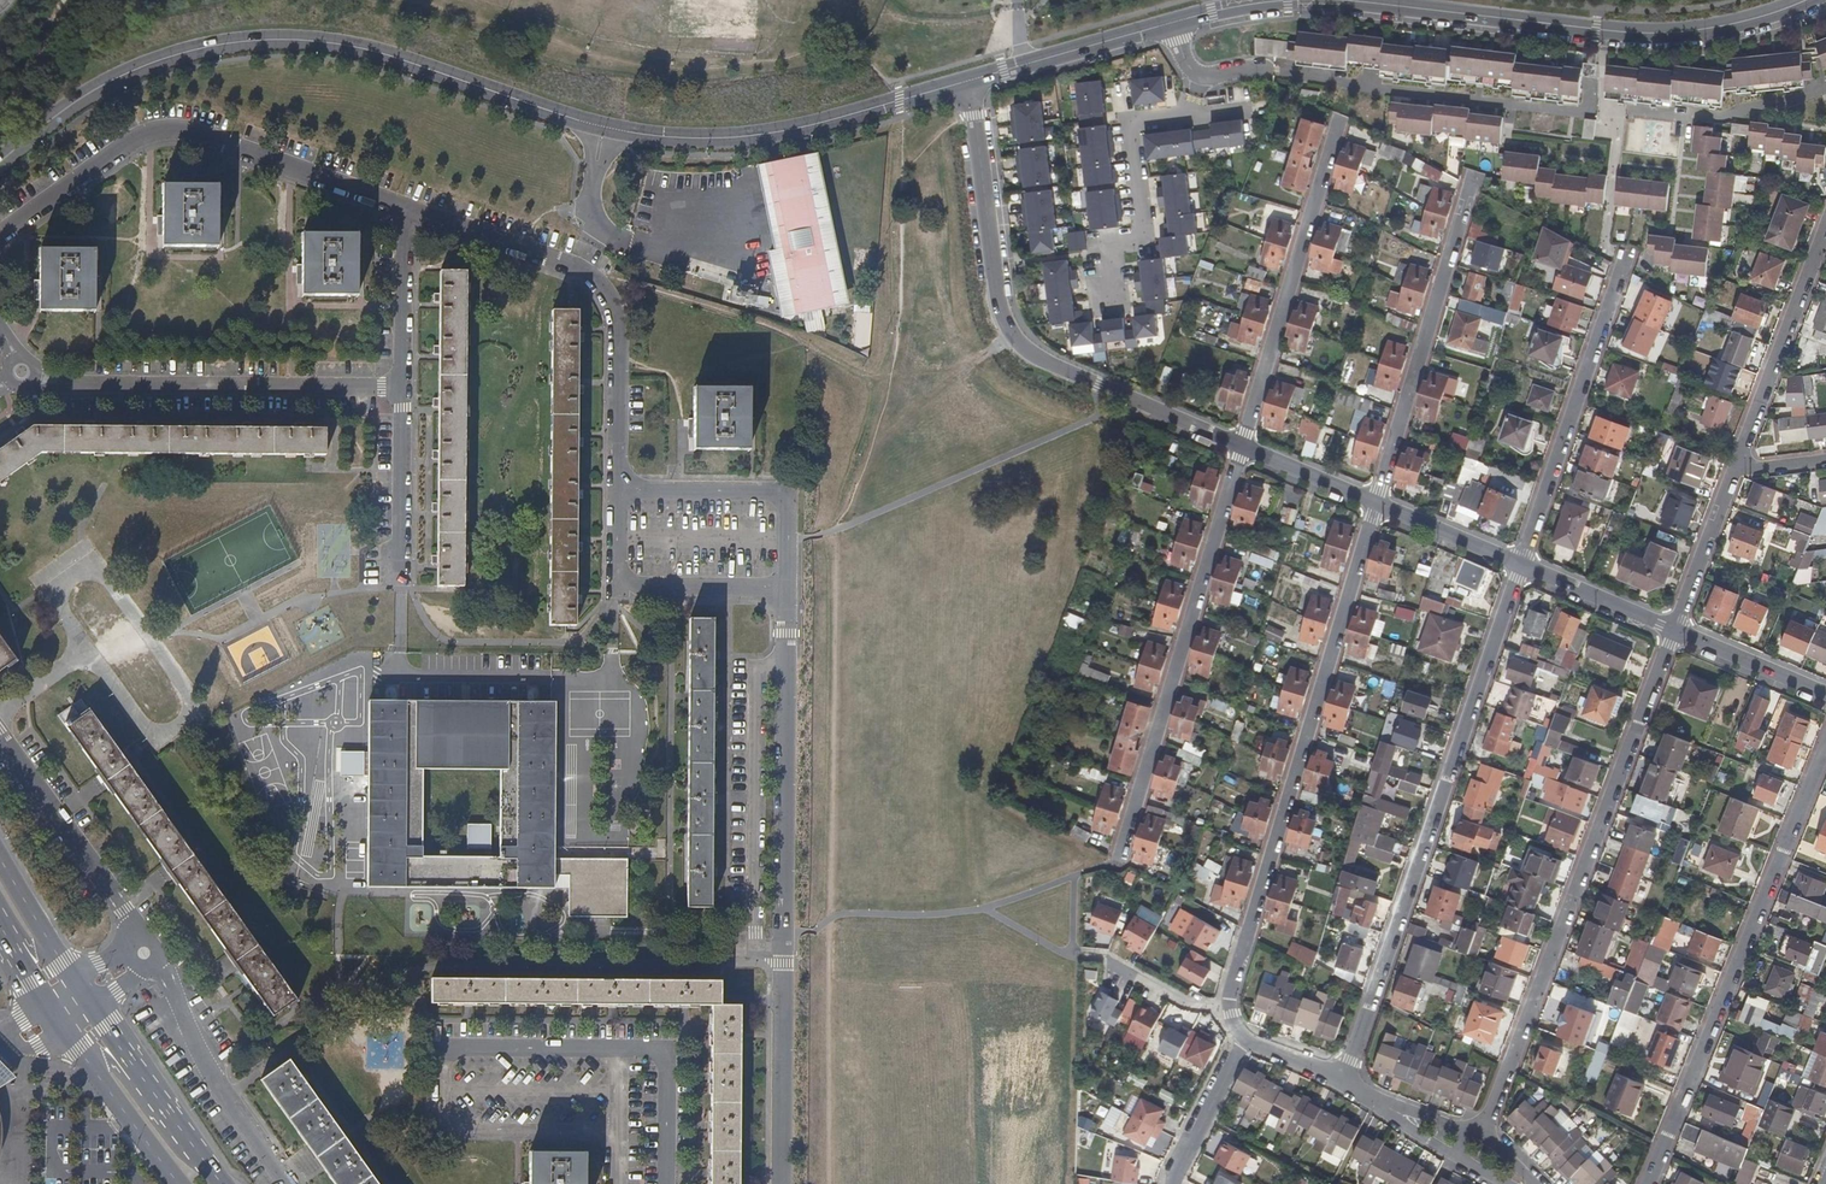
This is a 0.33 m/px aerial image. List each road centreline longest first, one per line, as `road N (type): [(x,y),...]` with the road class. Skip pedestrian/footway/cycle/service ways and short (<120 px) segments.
road 1 (tertiary): [(0,164),(74,103),(138,69),(254,40),(393,56),(606,128),(661,139),(782,132),(972,80)]
road 2 (track): [(833,1183),(833,532),(1099,415),(1098,382)]
road 3 (residential): [(781,1183),(787,590)]
road 4 (track): [(605,289),(646,288),(771,325),(891,385),(906,308),(900,101)]
road 5 (residential): [(1377,502),(1231,998),(1232,1021),(1243,1038)]
road 6 (residential): [(1676,627),(1495,1108),(1476,1130)]
road 7 (residential): [(972,80),(1004,308),(1014,331),(1032,352),(1243,446)]
road 8 (residential): [(1357,1044),(1520,562)]
road 9 (tertiary): [(1336,0),(1640,34),(1738,25),(1808,0)]
road 10 (residential): [(1650,1183),(1825,748)]
road 11 (residential): [(408,208),(187,132),(157,133),(133,141),(0,237)]
road 12 (residential): [(1119,862),(1243,446)]
road 13 (residential): [(617,490),(617,314),(605,289),(551,258),(408,208)]
road 14 (residential): [(22,373),(51,383),(405,386)]
road 15 (residential): [(1243,446),(1341,119)]
road 16 (residential): [(1377,502),(1476,176)]
road 17 (residential): [(1520,562),(1629,254)]
road 18 (residential): [(144,952),(171,987),(240,1117),(289,1183)]
road 19 (residential): [(787,590),(788,492),(617,490)]
road 20 (residential): [(617,490),(617,589),(787,590)]
road 21 (residential): [(0,735),(144,952)]
road 22 (residential): [(1738,468),(1825,231)]
road 23 (primary): [(224,1183),(93,1009)]
road 24 (tertiary): [(972,80),(1173,23)]
road 25 (track): [(891,385),(867,466),(833,532),(788,540)]
road 26 (residential): [(405,386),(402,589)]
road 27 (primary): [(65,1030),(179,1183)]
road 28 (residential): [(408,208),(405,386)]
road 29 (residential): [(1676,627),(1738,468)]
road 30 (residential): [(1520,562),(1676,627)]
road 31 (residential): [(1676,627),(1825,693)]
road 32 (residential): [(1243,1038),(1175,1183)]
road 33 (residential): [(1377,502),(1520,562)]
road 34 (residential): [(1243,446),(1377,502)]
road 35 (tertiary): [(1173,23),(1314,0)]
road 36 (primary): [(74,980),(0,858)]
road 37 (residential): [(1173,23),(1201,74),(1263,69)]

